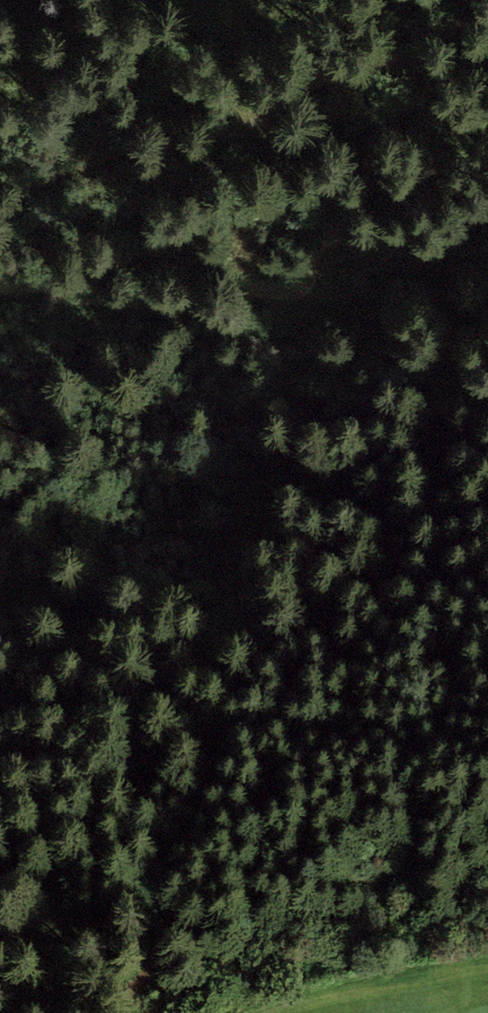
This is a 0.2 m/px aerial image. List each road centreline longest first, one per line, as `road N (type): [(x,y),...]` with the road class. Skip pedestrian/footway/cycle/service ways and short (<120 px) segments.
road 1 (track): [(0,306),(157,319),(304,288),(362,197),(365,150),(422,105),(450,70),(487,48)]
road 2 (track): [(0,208),(443,0)]
road 3 (track): [(91,1012),(113,1003),(149,934),(184,915),(165,895),(174,870),(203,861),(188,816),(0,752)]
road 4 (track): [(487,958),(269,1012)]

